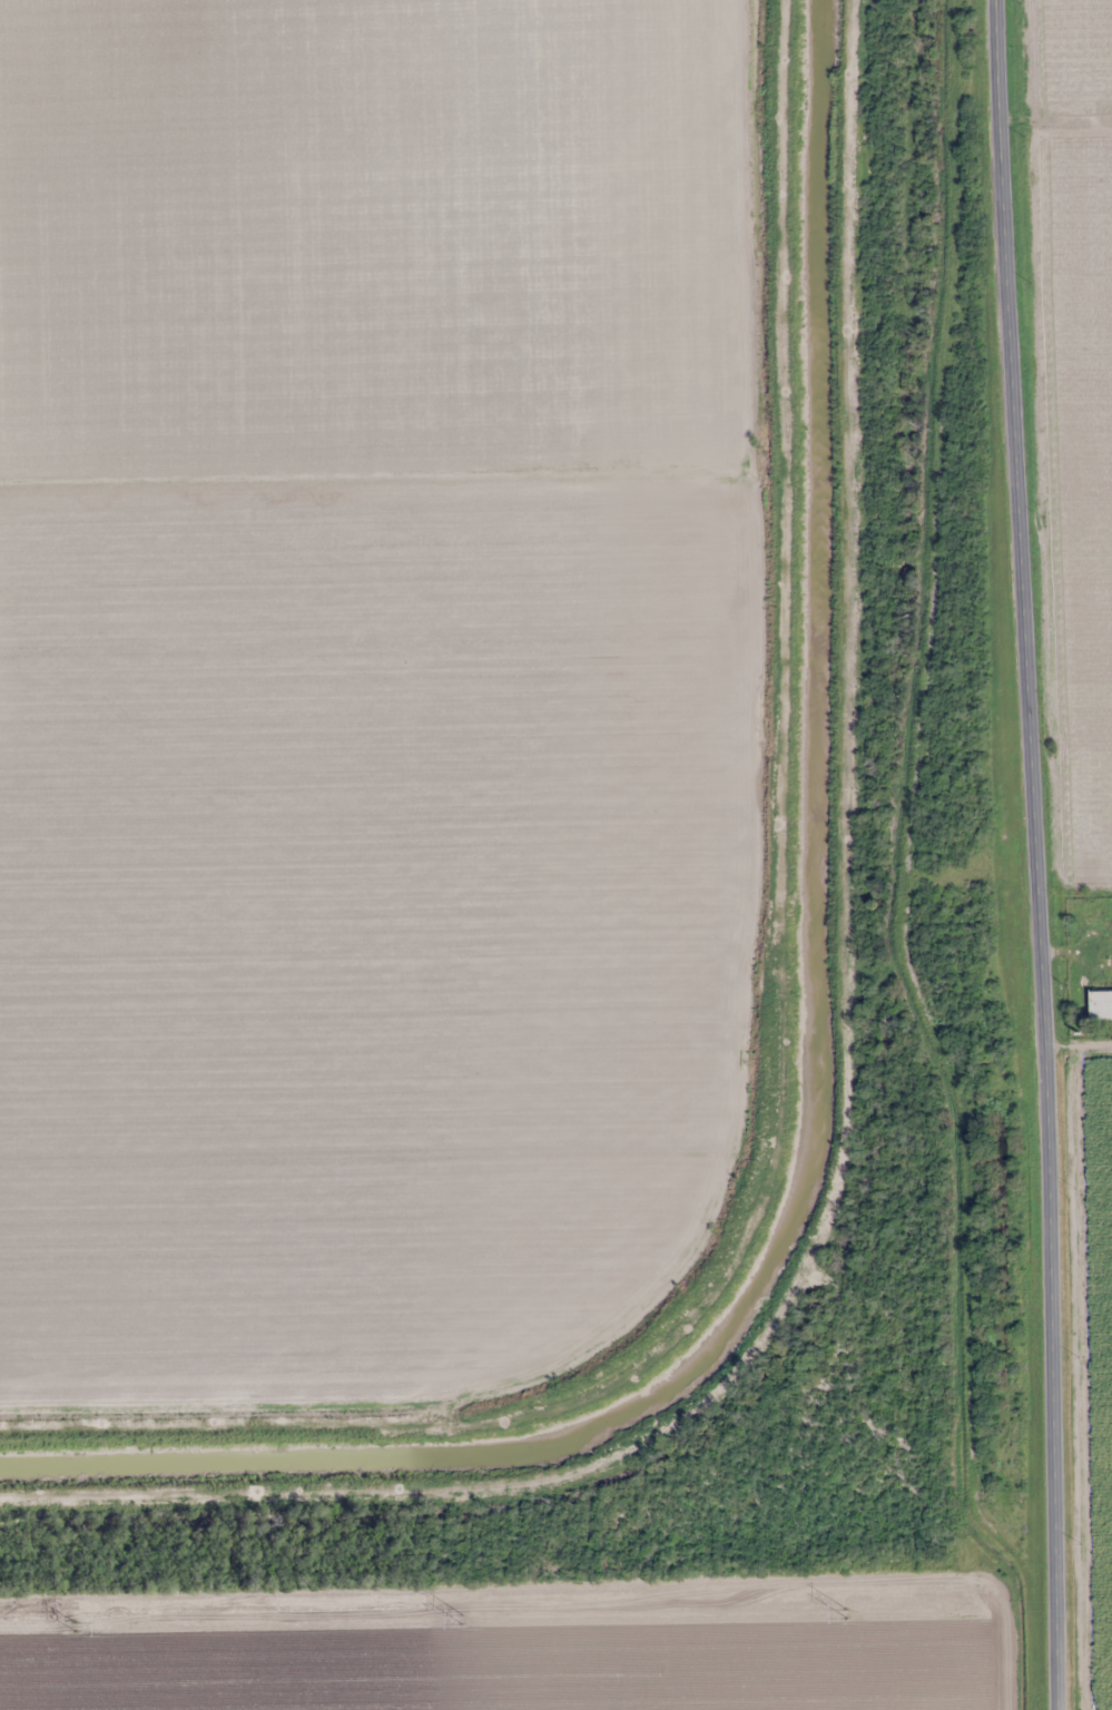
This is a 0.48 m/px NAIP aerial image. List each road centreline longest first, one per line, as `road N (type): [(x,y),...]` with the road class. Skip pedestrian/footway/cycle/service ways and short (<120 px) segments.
road 1 (tertiary): [(999,0),(1052,1131),(1060,1709)]

